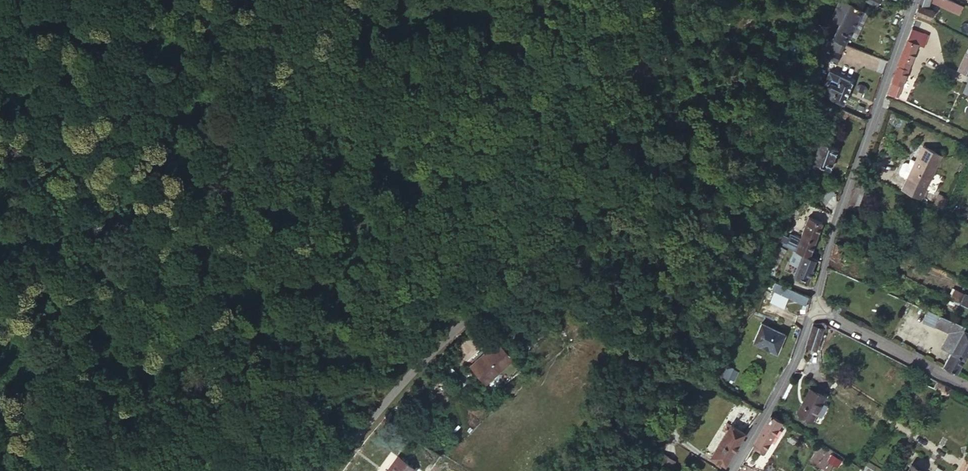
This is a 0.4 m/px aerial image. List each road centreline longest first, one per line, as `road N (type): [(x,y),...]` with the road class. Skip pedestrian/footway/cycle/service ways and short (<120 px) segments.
road 1 (unclassified): [(659,0),(564,198),(510,271),(387,397),(329,470)]
road 2 (unclassified): [(912,0),(817,306)]
road 3 (unclassified): [(817,306),(736,470)]
road 4 (residential): [(967,383),(817,306)]

